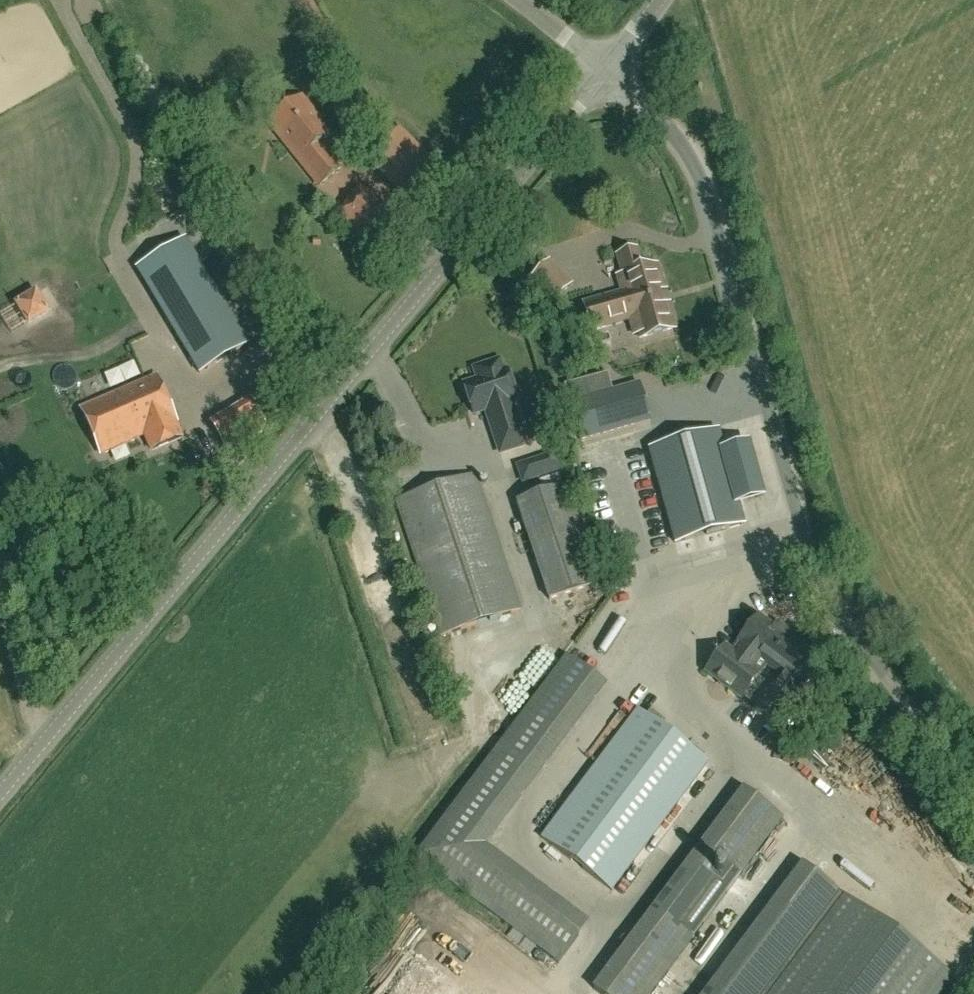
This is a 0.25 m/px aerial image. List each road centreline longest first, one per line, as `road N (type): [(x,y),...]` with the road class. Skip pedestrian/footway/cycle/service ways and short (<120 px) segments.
road 1 (tertiary): [(0,783),(599,68)]
road 2 (unclassified): [(973,792),(829,599),(690,160),(599,68)]

